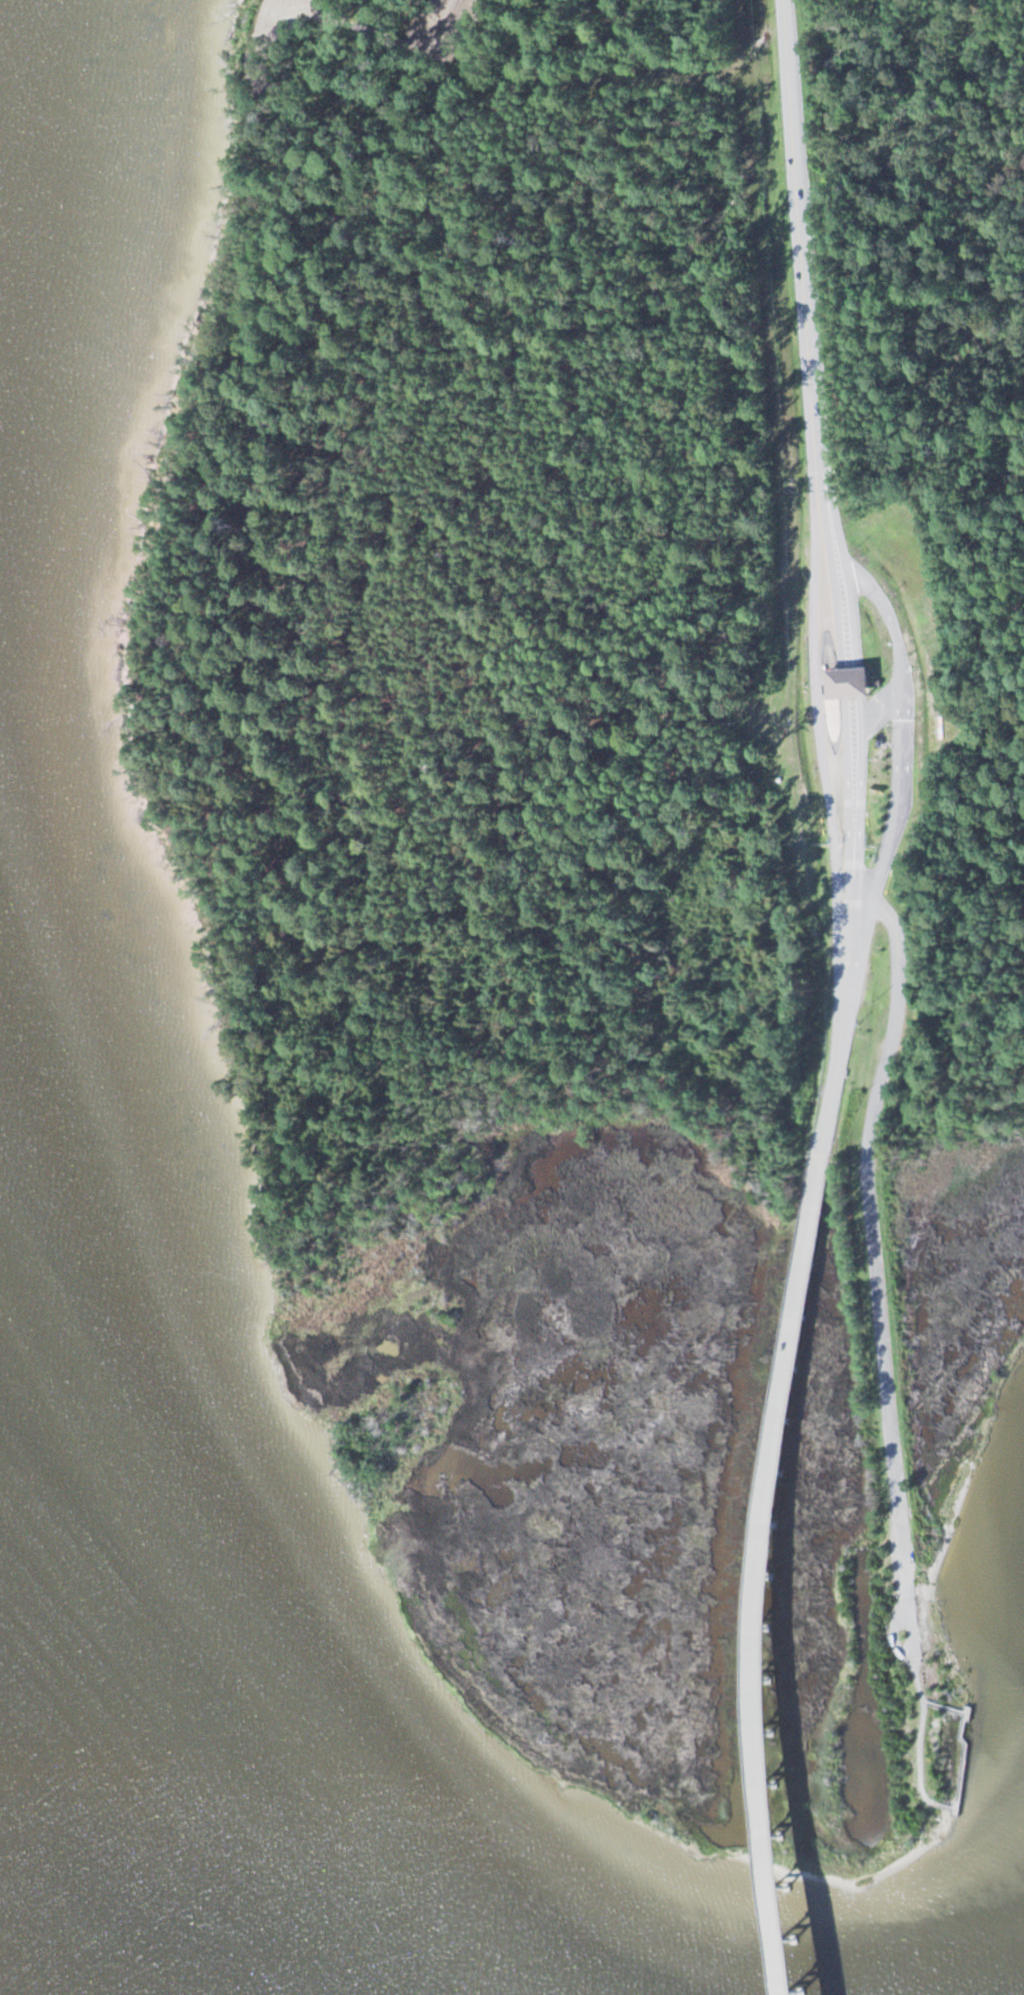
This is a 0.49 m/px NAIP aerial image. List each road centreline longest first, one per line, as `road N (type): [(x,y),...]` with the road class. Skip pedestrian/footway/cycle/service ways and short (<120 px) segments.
road 1 (tertiary): [(808,1157),(738,1589),(766,1994)]
road 2 (tertiary): [(776,0),(825,557)]
road 3 (tertiary): [(835,1054),(901,805),(905,691),(892,620),(875,594),(825,557)]
road 4 (tertiary): [(825,557),(846,873),(835,1054)]

